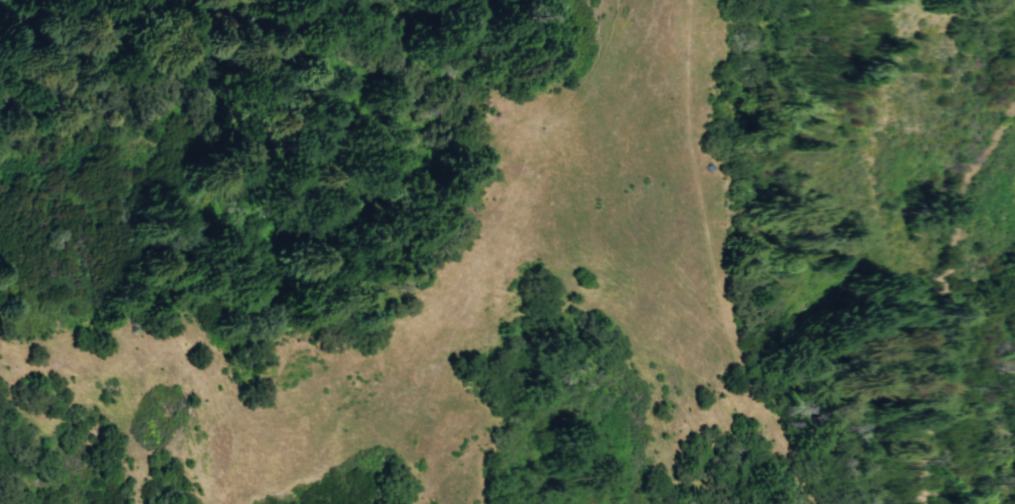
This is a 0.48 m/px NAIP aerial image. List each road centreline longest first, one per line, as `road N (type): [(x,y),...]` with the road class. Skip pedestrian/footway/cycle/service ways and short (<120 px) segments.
road 1 (track): [(812,503),(755,405),(725,318),(691,158),(687,0)]
road 2 (track): [(1014,101),(974,171),(938,291),(939,394),(923,503)]

